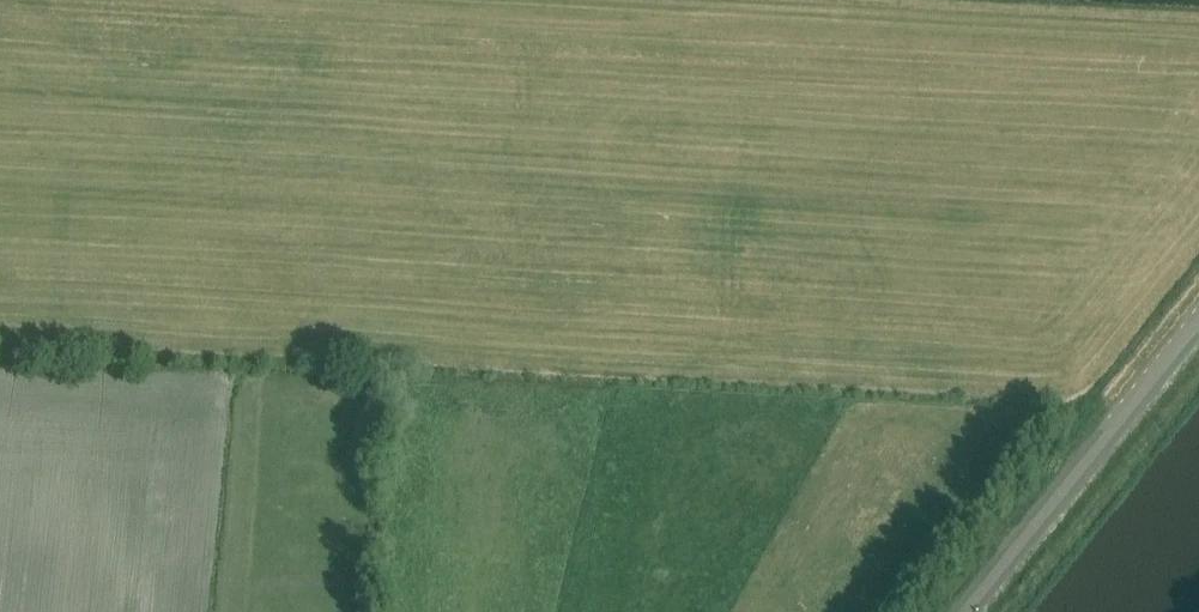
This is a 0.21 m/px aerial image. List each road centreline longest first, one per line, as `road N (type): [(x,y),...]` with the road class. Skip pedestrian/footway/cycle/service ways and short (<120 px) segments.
road 1 (tertiary): [(1198,321),(965,611)]

